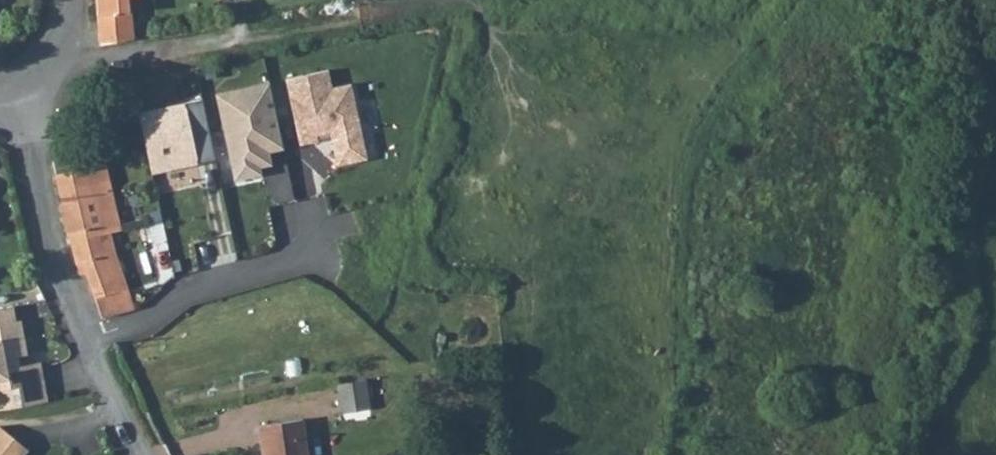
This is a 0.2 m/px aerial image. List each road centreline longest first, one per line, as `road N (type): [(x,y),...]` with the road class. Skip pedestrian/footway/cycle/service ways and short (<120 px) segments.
road 1 (residential): [(24,86),(432,0)]
road 2 (residential): [(24,86),(38,192),(88,339),(143,454)]

